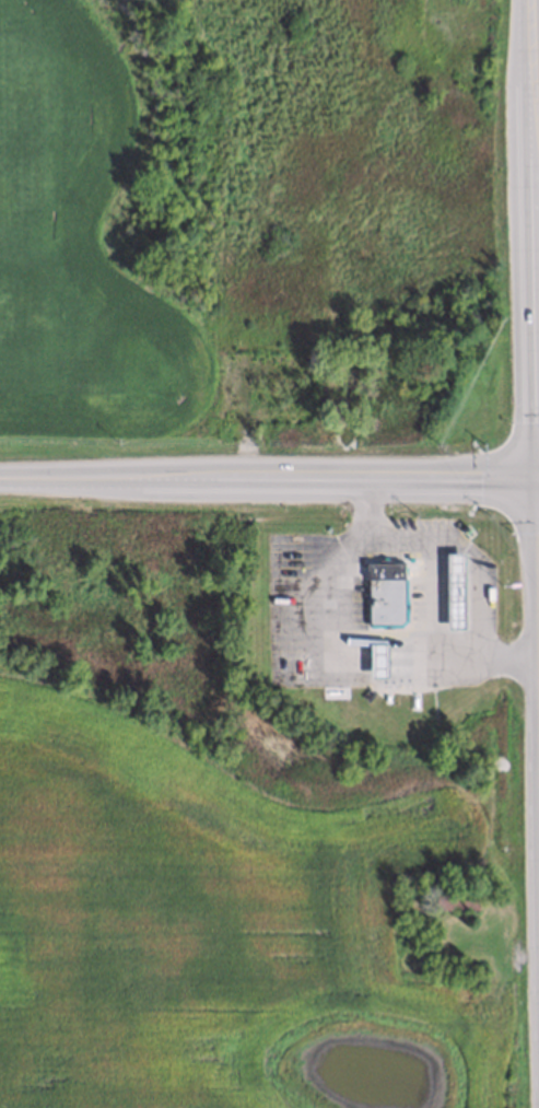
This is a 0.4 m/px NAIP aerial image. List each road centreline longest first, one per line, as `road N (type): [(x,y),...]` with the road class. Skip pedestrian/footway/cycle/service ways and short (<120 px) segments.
road 1 (tertiary): [(0,475),(538,477)]
road 2 (primary): [(533,0),(538,302)]

